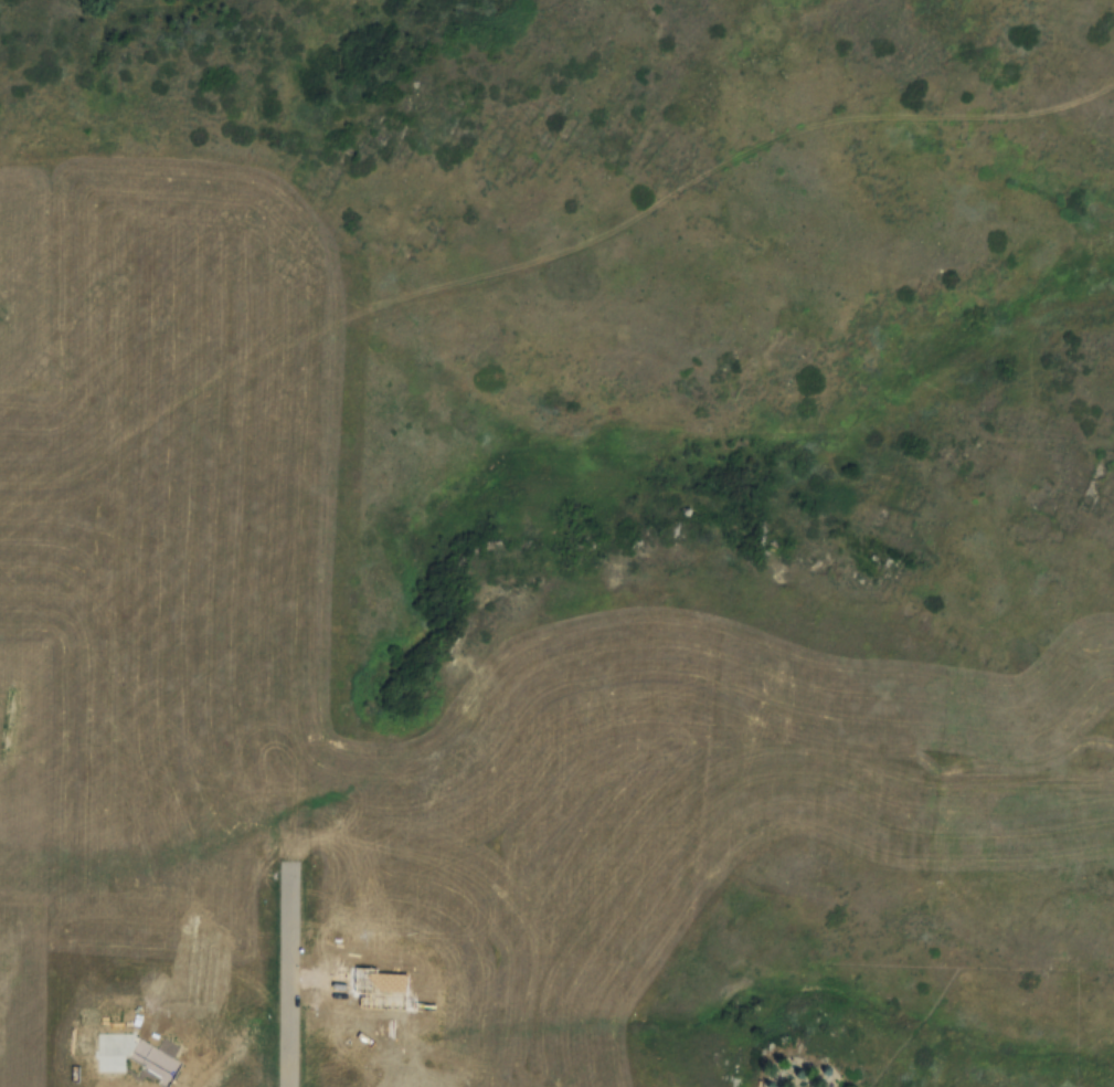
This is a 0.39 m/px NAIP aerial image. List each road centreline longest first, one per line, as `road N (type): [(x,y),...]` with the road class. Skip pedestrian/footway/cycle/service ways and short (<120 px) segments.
road 1 (residential): [(284,872),(285,1086)]

